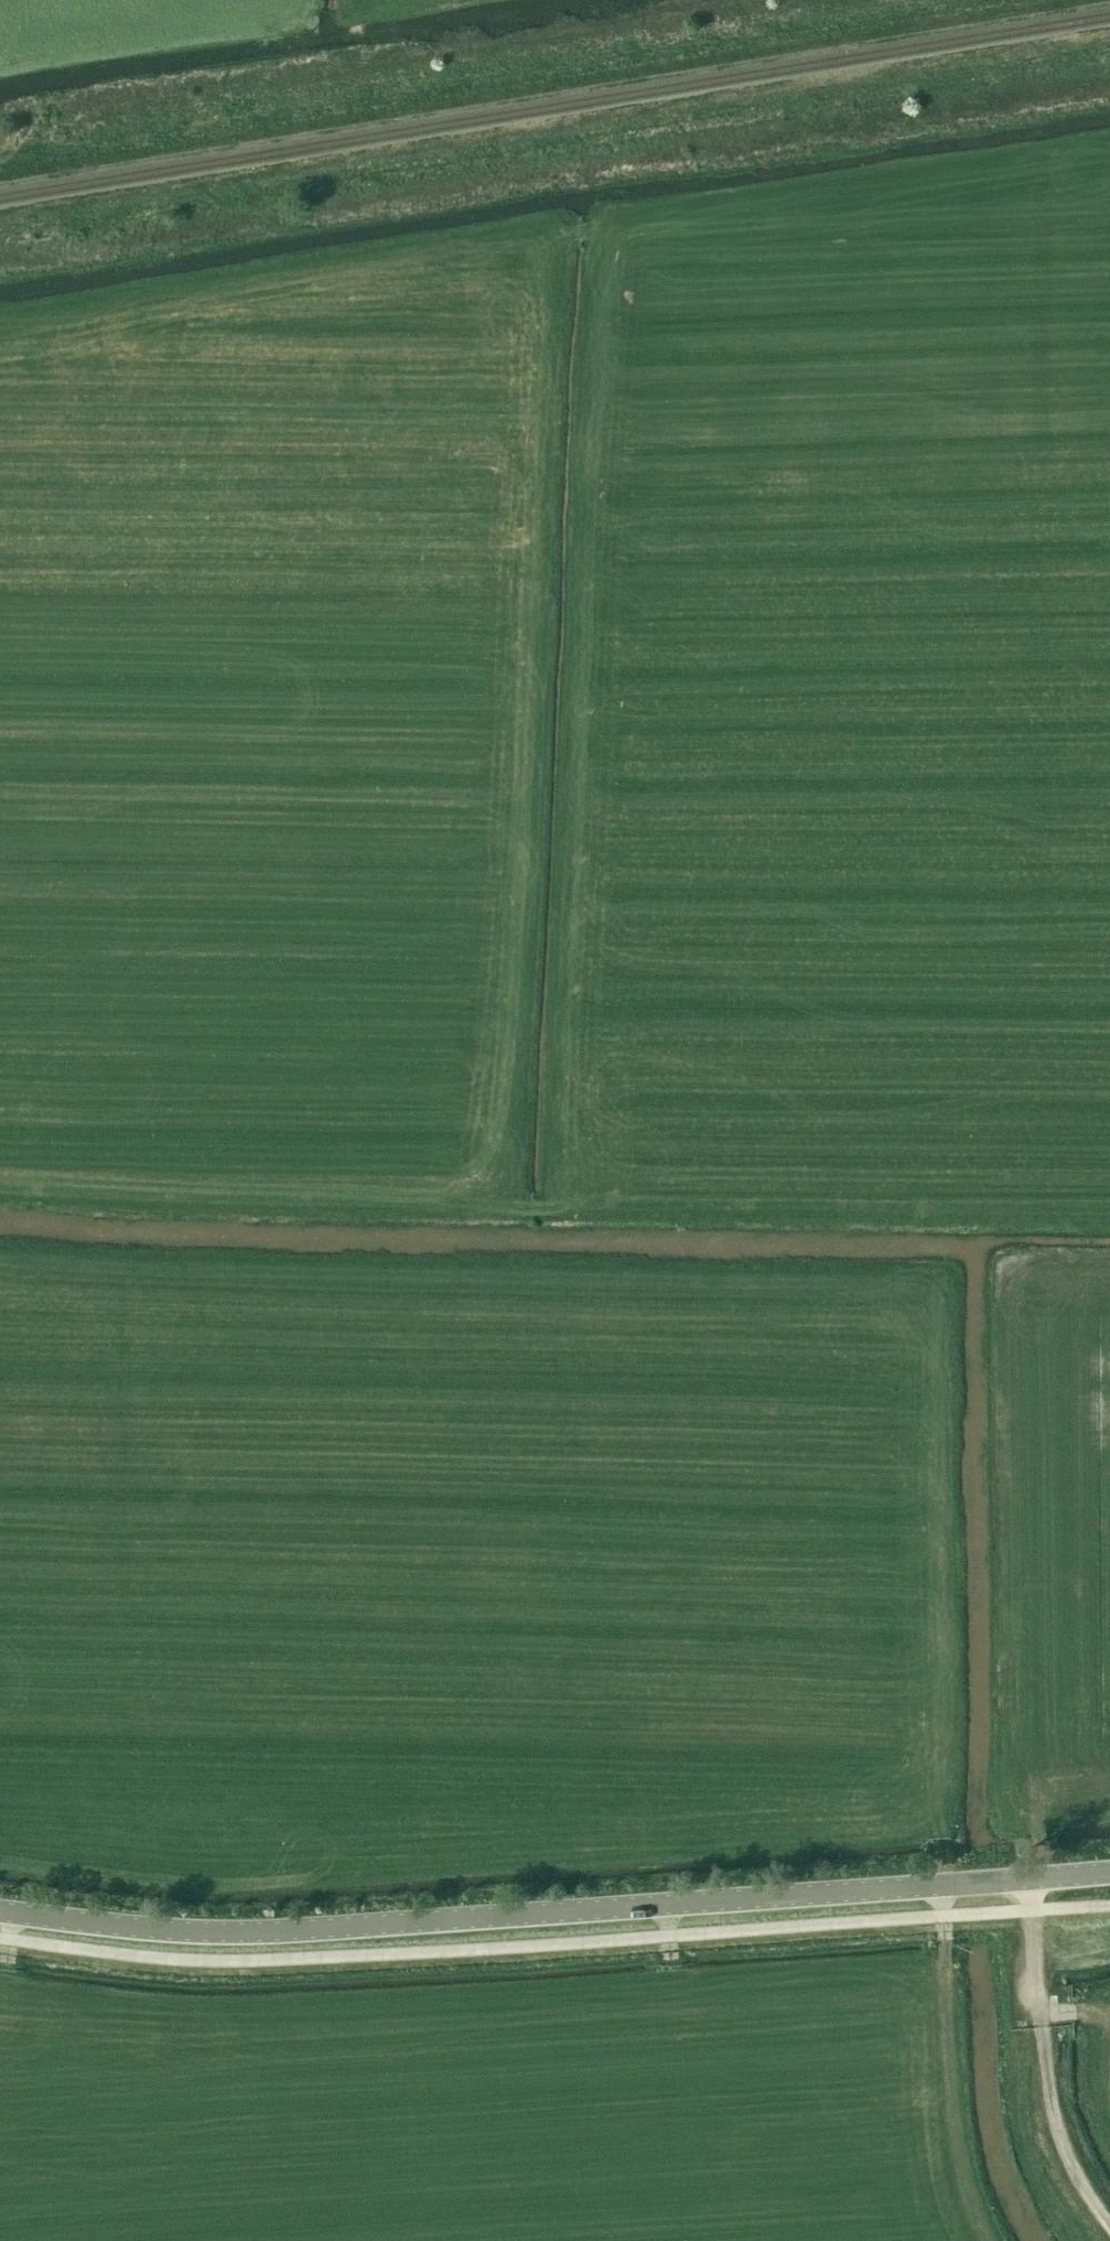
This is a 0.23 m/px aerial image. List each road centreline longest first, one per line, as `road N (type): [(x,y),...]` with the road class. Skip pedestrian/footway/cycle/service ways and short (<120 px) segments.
road 1 (tertiary): [(0,1912),(207,1935),(1109,1873)]

